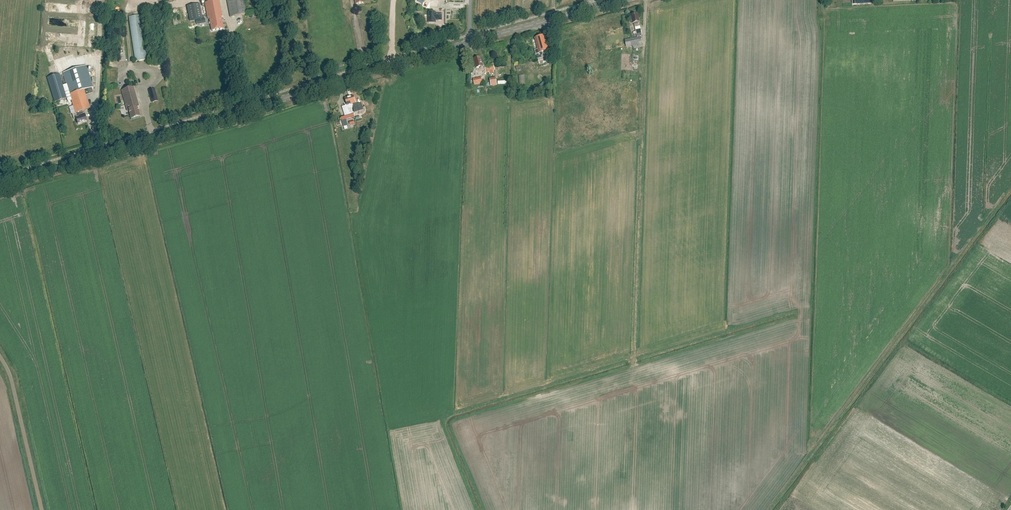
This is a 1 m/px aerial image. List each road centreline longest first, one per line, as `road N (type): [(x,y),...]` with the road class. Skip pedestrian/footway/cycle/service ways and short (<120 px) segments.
road 1 (secondary): [(0,184),(622,0)]
road 2 (track): [(646,0),(634,353)]
road 3 (unclassified): [(42,509),(0,356)]

